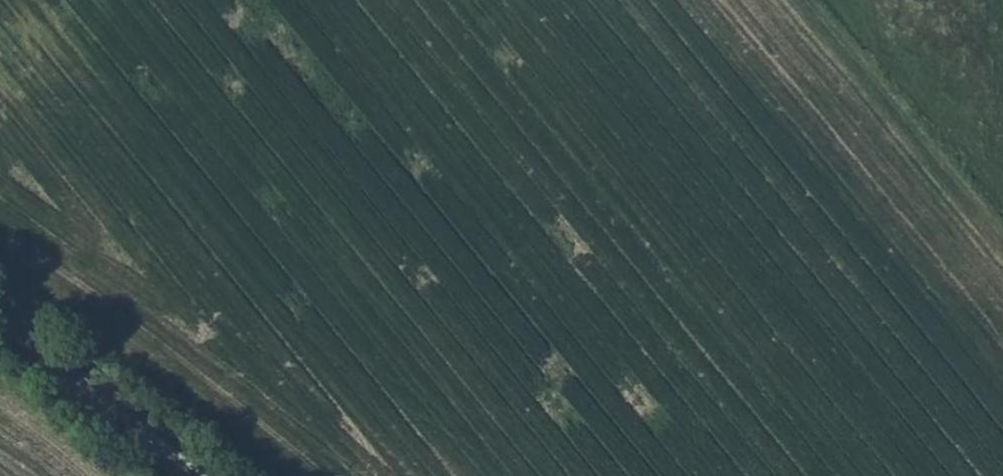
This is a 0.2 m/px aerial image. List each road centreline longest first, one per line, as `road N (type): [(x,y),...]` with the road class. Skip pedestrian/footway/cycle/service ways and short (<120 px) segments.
road 1 (track): [(182,475),(0,336)]

